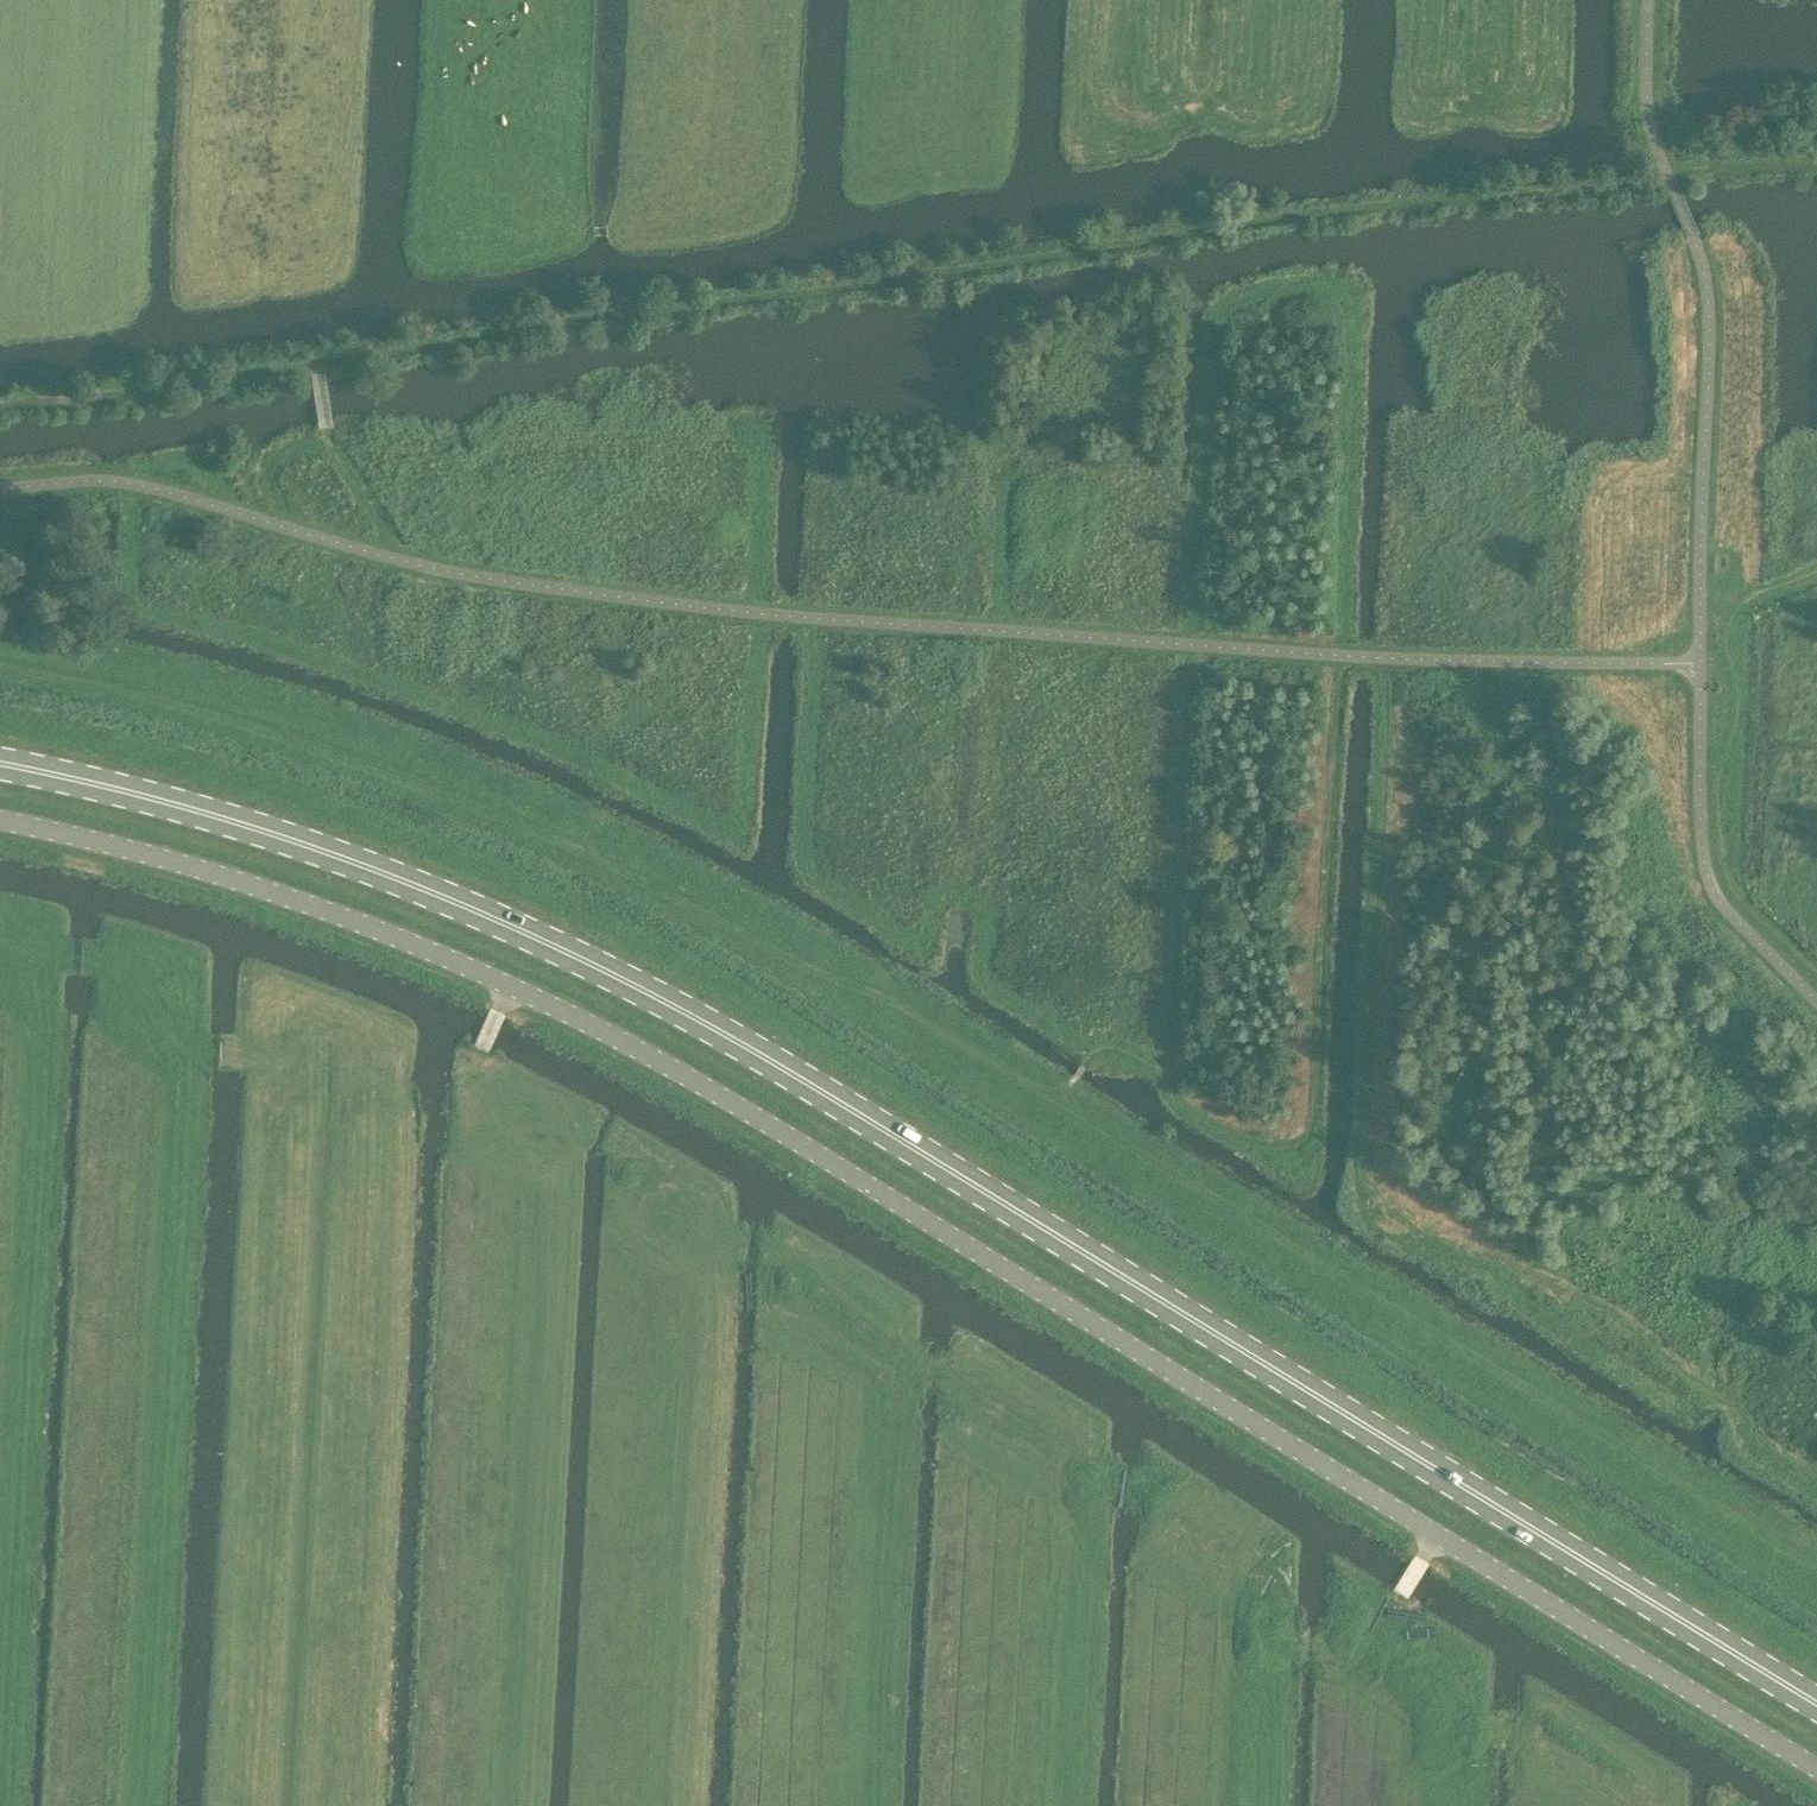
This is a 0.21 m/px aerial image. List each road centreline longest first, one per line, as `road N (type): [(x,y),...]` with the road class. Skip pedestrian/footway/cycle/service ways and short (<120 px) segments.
road 1 (unclassified): [(1816,1770),(738,1110),(531,1001),(353,925),(166,862),(0,824)]
road 2 (primary): [(0,763),(272,834),(619,978),(775,1066),(1816,1707)]
road 3 (track): [(1663,169),(1816,159)]

